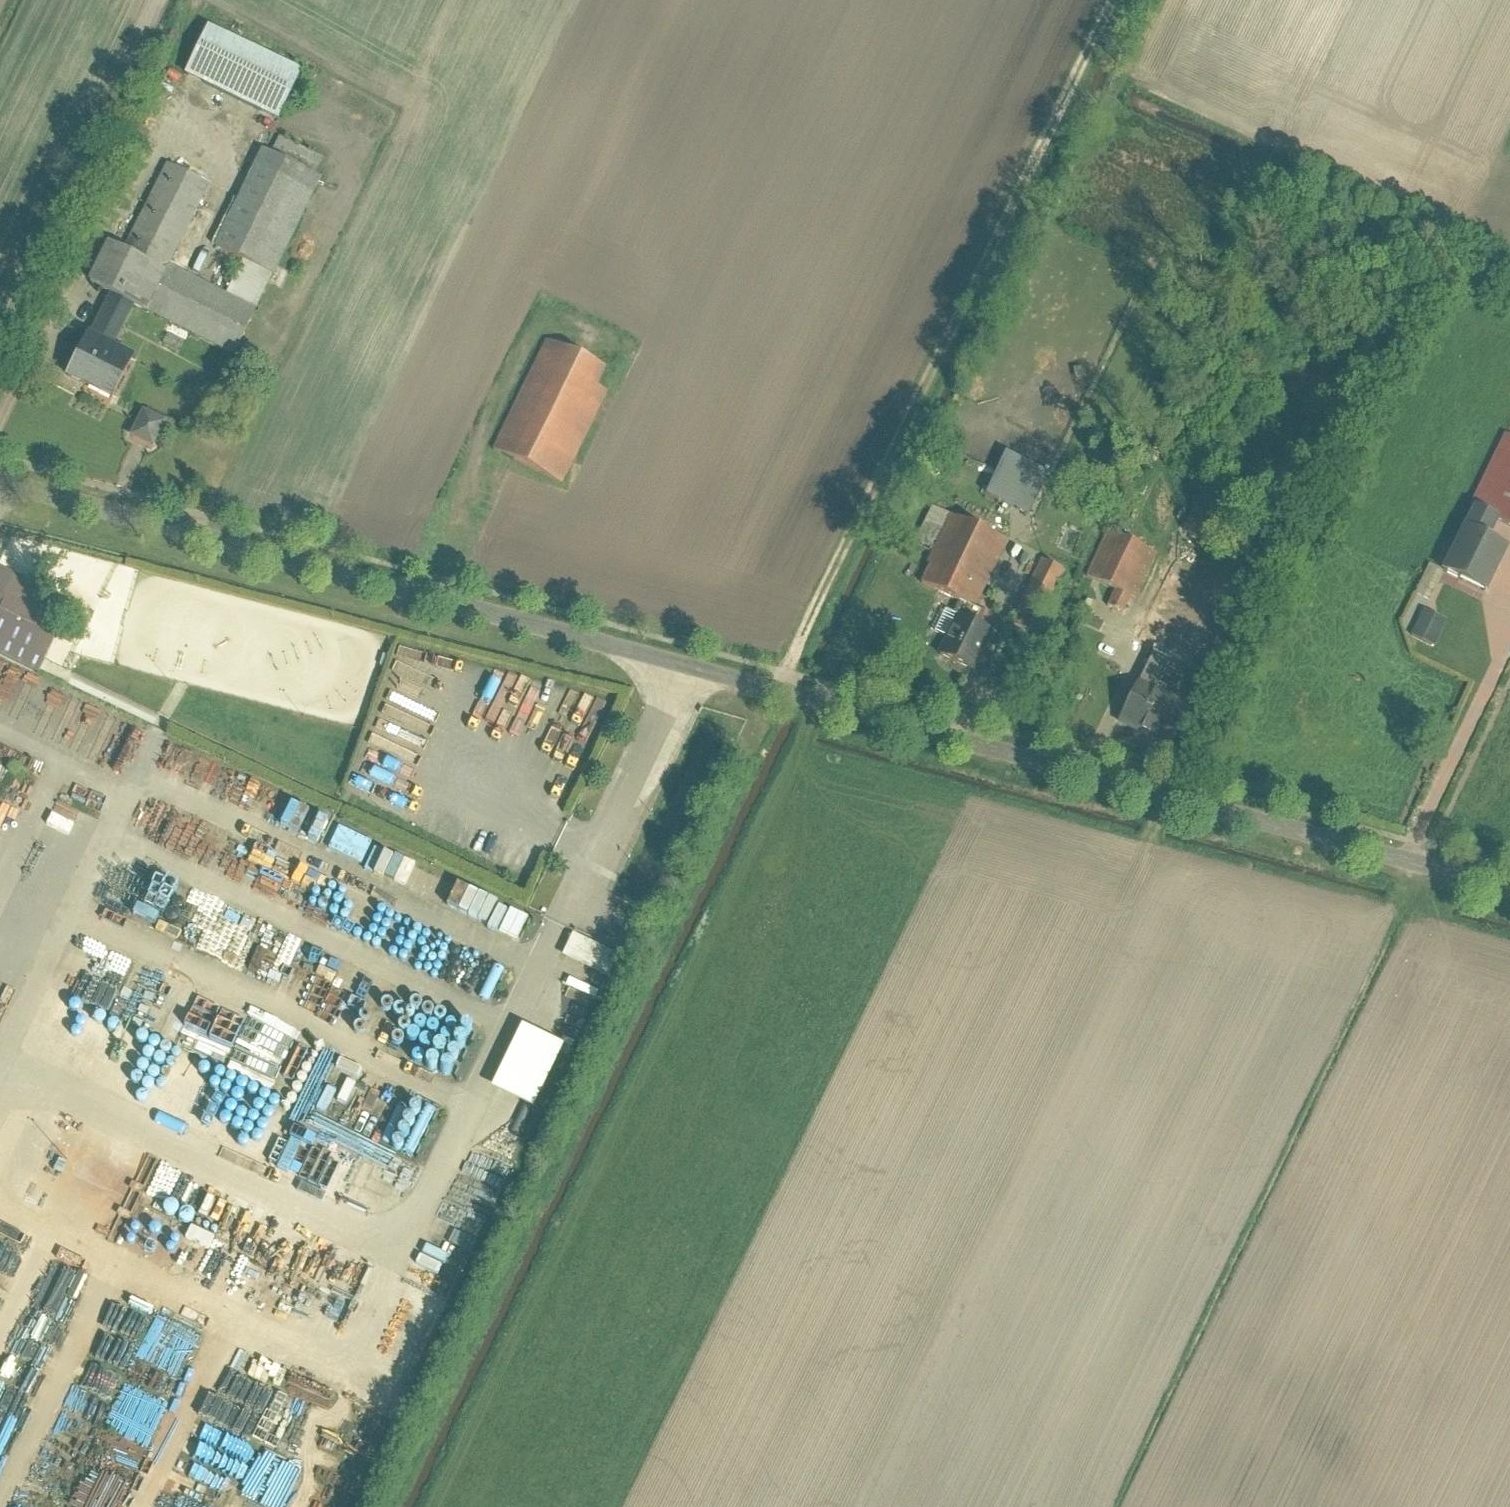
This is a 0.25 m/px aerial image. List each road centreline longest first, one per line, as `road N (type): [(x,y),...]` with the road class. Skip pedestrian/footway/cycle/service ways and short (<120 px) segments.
road 1 (unclassified): [(0,489),(1509,890)]

